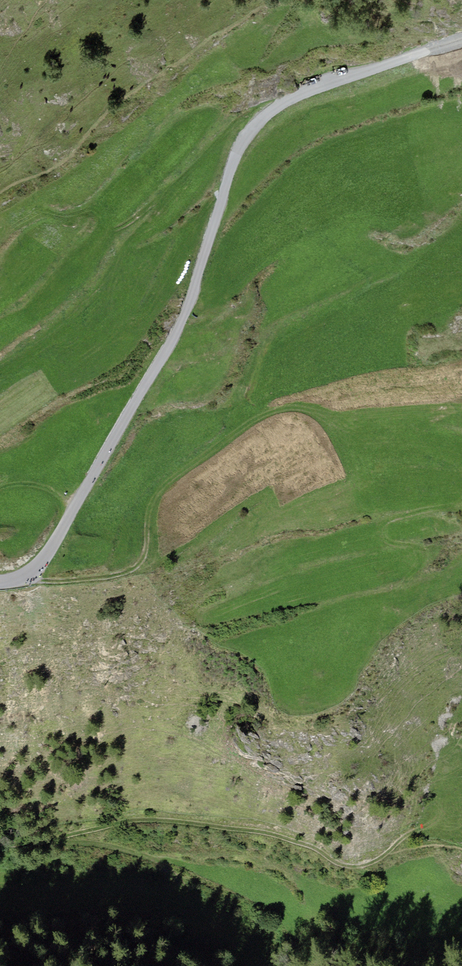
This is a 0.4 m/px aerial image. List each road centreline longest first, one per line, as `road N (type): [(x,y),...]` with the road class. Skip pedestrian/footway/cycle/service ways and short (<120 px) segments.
road 1 (tertiary): [(0,576),(34,567),(53,548),(178,332),(248,132),(309,91),(461,39)]
road 2 (track): [(22,573),(101,574),(140,564),(150,551),(155,494),(259,407),(294,400),(365,420)]
road 3 (track): [(230,437),(279,337),(461,227)]

